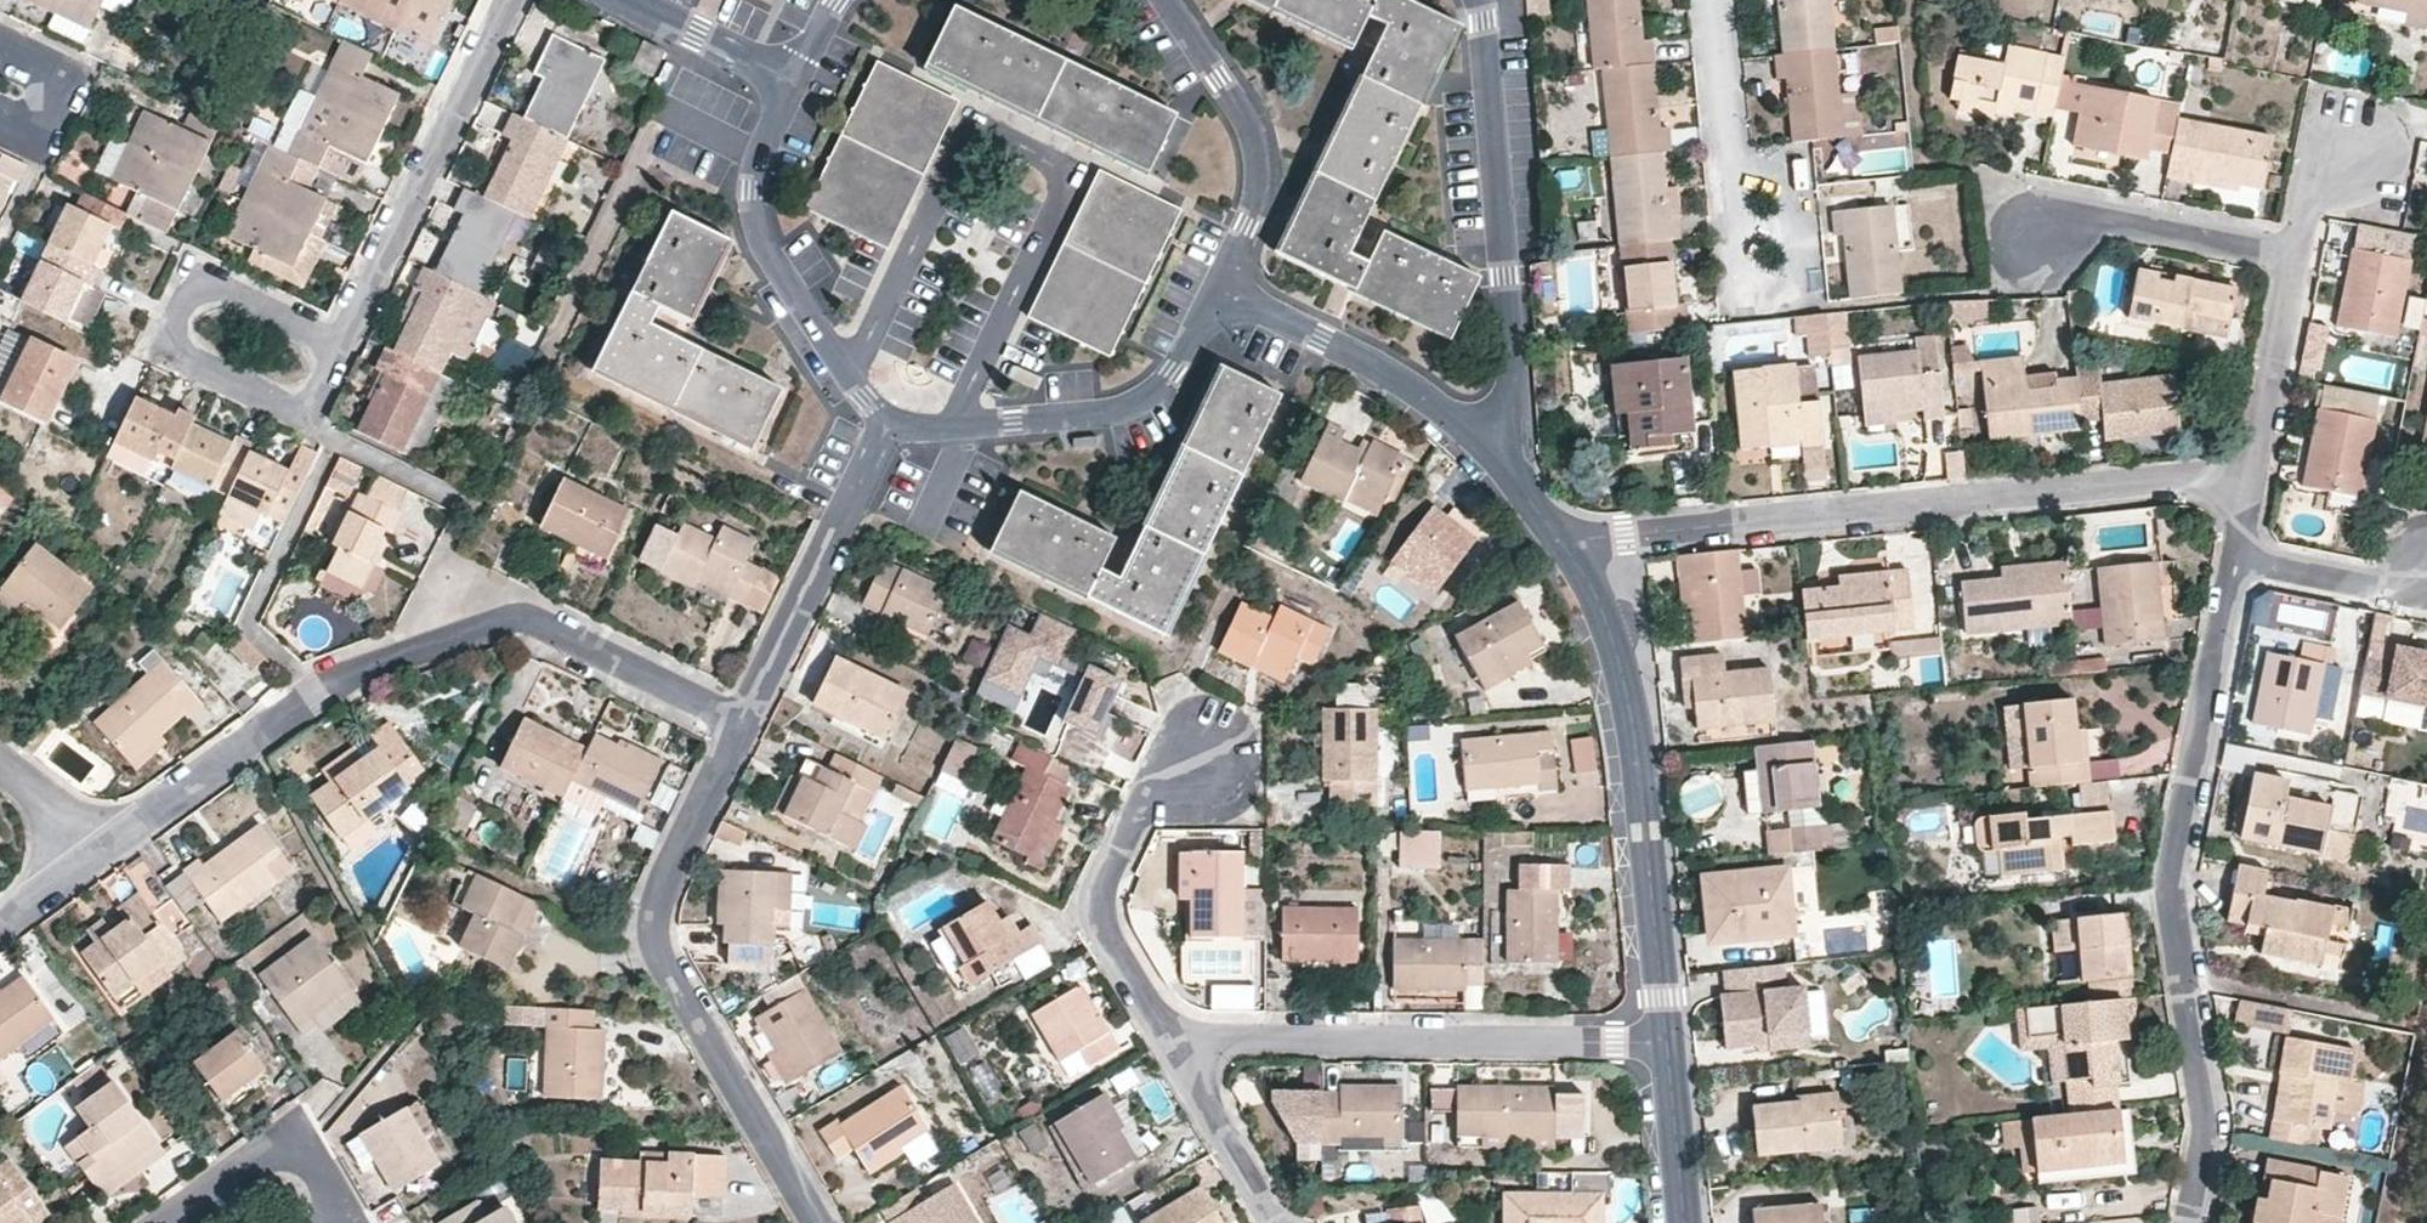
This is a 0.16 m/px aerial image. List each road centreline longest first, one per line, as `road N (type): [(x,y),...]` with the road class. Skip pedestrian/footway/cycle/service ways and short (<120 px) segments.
road 1 (residential): [(741,728),(551,633),(492,628),(339,679),(103,850)]
road 2 (residential): [(2251,467),(1616,534),(1564,551)]
road 3 (residential): [(2189,1222),(2209,1123),(2173,885),(2233,558)]
road 4 (residential): [(819,1222),(650,930),(652,908),(741,728)]
road 5 (residential): [(1564,551),(1599,632),(1628,737),(1663,1040)]
road 6 (residential): [(1169,1036),(1663,1040)]
road 7 (residential): [(1494,457),(1516,406),(1477,0)]
road 8 (residential): [(324,345),(219,293),(187,296),(169,336),(171,351),(294,410),(312,410),(331,365)]
road 9 (residential): [(505,0),(344,335),(324,345)]
road 10 (residential): [(890,421),(921,428),(1124,410),(1172,376),(1215,290)]
road 11 (residential): [(795,84),(756,168),(758,227),(829,347),(890,421)]
road 12 (residential): [(890,421),(741,728)]
road 13 (residential): [(1208,760),(1145,805),(1098,901),(1169,1036)]
road 14 (residential): [(1215,290),(1256,204),(1260,162),(1249,125),(1164,0)]
road 15 (residential): [(1215,290),(1380,370),(1494,457)]
road 16 (residential): [(1735,182),(1746,287),(1795,291),(1802,279),(1790,195),(1760,178)]
road 17 (residential): [(2294,255),(2108,220),(2036,242)]
road 18 (residential): [(346,1220),(313,1160),(275,1150),(167,1222)]
road 19 (residential): [(2251,467),(2294,255)]
road 20 (residential): [(1169,1036),(1279,1222)]
road 21 (residential): [(2294,255),(2306,211),(2331,177),(2402,120),(2426,124)]
road 22 (residential): [(2233,558),(2376,585),(2399,583),(2426,564)]
road 23 (residential): [(621,0),(795,84)]
road 24 (residential): [(1711,0),(1735,182)]
road 25 (residential): [(1663,1040),(1682,1222)]
road 26 (residential): [(0,126),(39,128),(60,100),(52,69),(0,40)]
road 27 (residential): [(103,850),(0,763)]
road 28 (residential): [(103,850),(0,924)]

